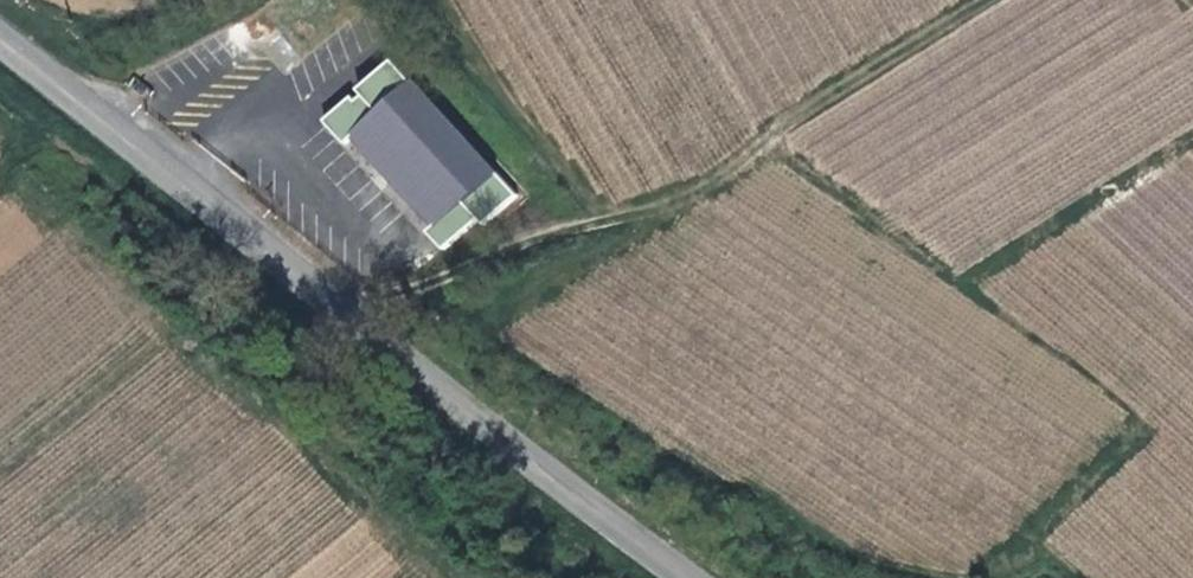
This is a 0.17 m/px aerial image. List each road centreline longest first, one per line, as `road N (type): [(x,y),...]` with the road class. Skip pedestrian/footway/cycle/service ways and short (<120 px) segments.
road 1 (tertiary): [(0,35),(700,577)]
road 2 (track): [(980,0),(842,81),(705,189),(476,262),(366,318)]

